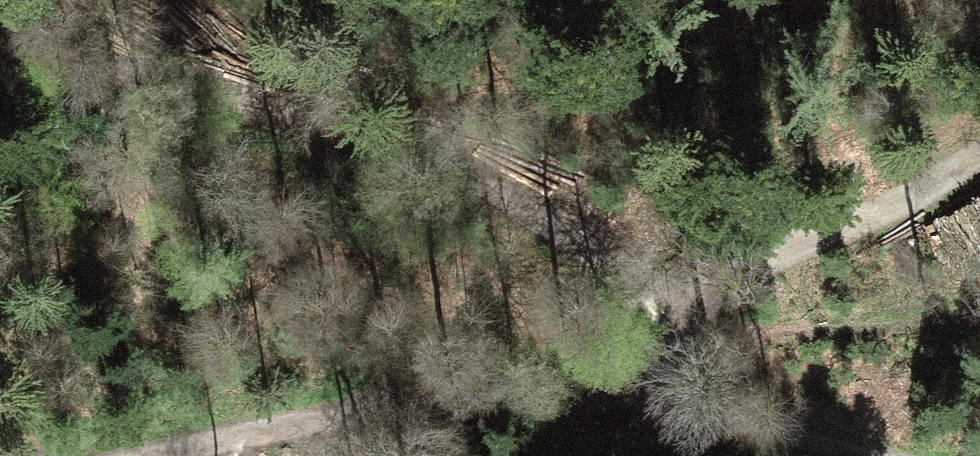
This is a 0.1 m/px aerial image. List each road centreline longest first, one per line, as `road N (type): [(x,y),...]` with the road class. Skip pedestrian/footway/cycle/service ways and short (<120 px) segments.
road 1 (track): [(875,455),(728,412),(697,385),(610,260),(556,215),(488,183),(0,39)]
road 2 (track): [(142,455),(387,399),(555,375),(661,331)]
road 3 (track): [(661,331),(979,146)]

